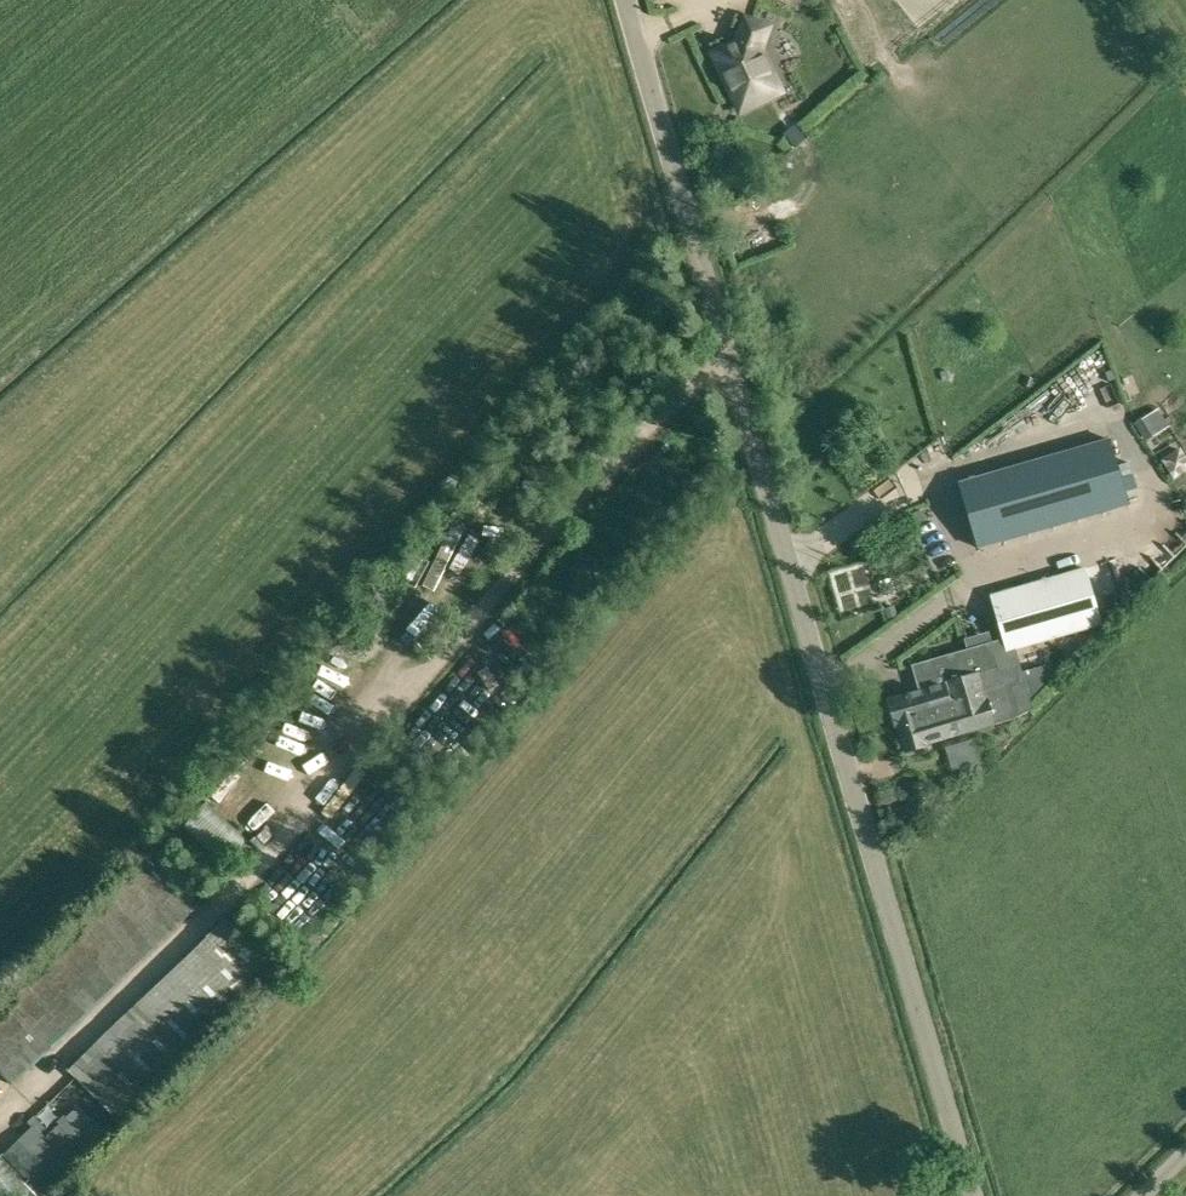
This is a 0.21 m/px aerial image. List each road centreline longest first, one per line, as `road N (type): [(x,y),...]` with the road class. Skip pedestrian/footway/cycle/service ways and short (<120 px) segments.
road 1 (unclassified): [(972,1195),(626,0)]

